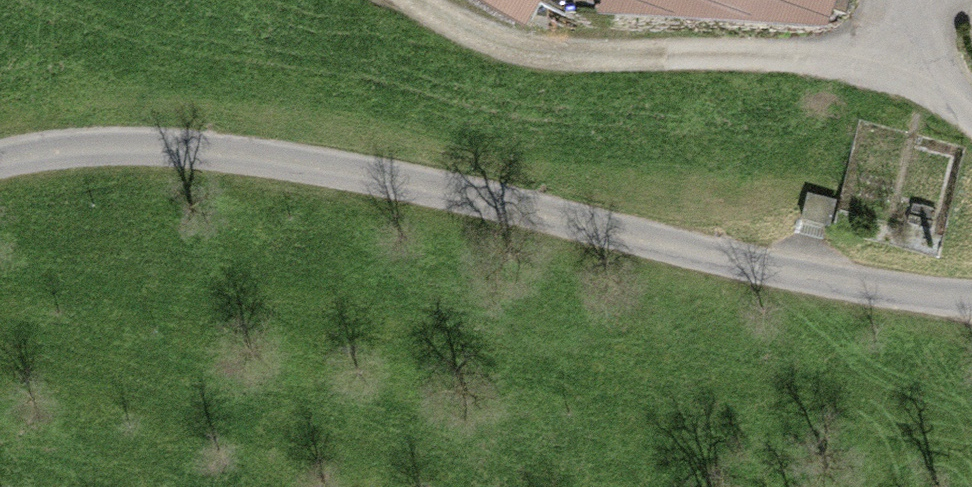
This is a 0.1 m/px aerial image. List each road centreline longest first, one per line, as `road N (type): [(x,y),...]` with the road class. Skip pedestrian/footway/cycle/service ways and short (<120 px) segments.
road 1 (unclassified): [(971,299),(239,148),(58,146),(0,162)]
road 2 (track): [(971,120),(910,64),(751,53),(536,63),(402,0)]

